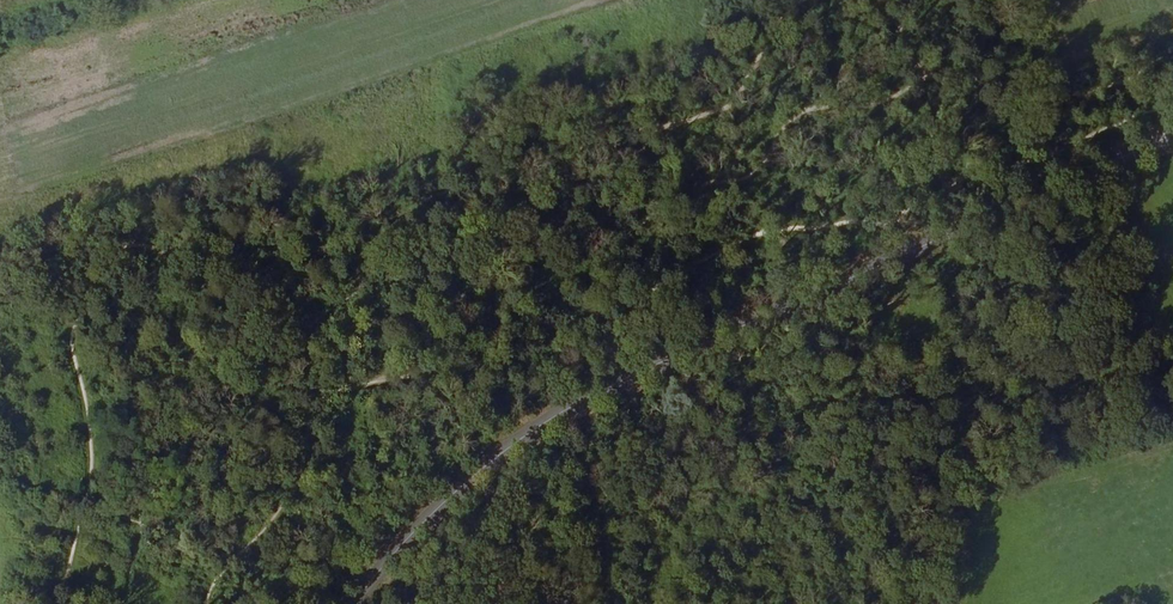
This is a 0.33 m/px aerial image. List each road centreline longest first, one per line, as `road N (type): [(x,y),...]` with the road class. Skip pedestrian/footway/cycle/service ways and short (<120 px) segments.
road 1 (secondary): [(1172,132),(665,356),(510,444),(445,496),(348,603)]
road 2 (track): [(0,467),(34,491),(268,563),(393,549)]

